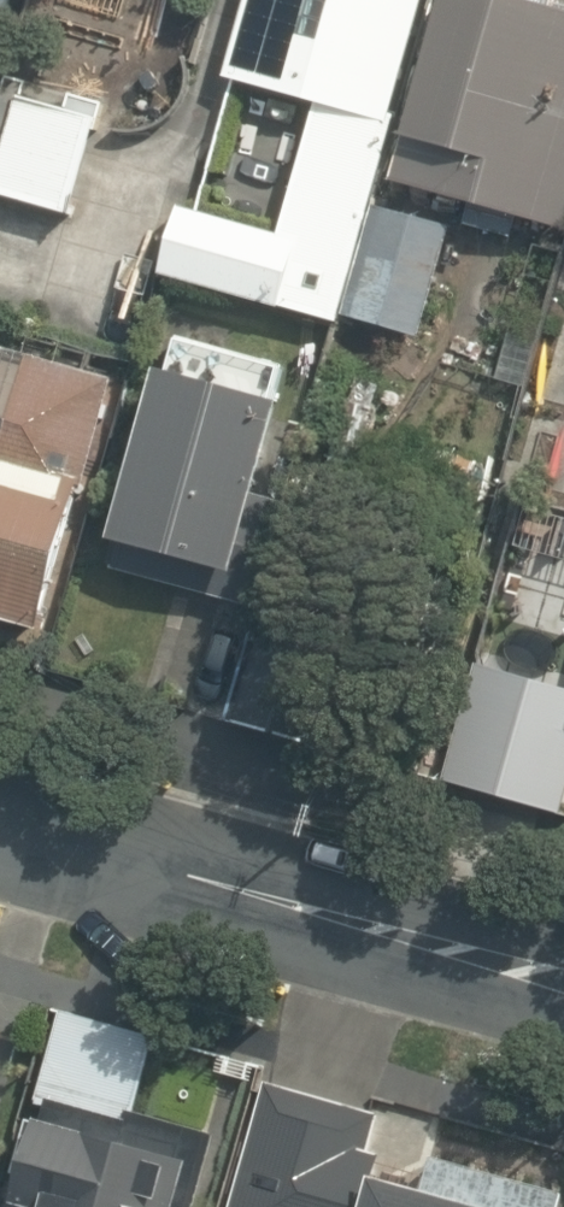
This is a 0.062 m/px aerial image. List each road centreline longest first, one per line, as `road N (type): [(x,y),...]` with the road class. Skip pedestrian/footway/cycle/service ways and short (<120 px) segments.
road 1 (residential): [(0,825),(563,972)]

